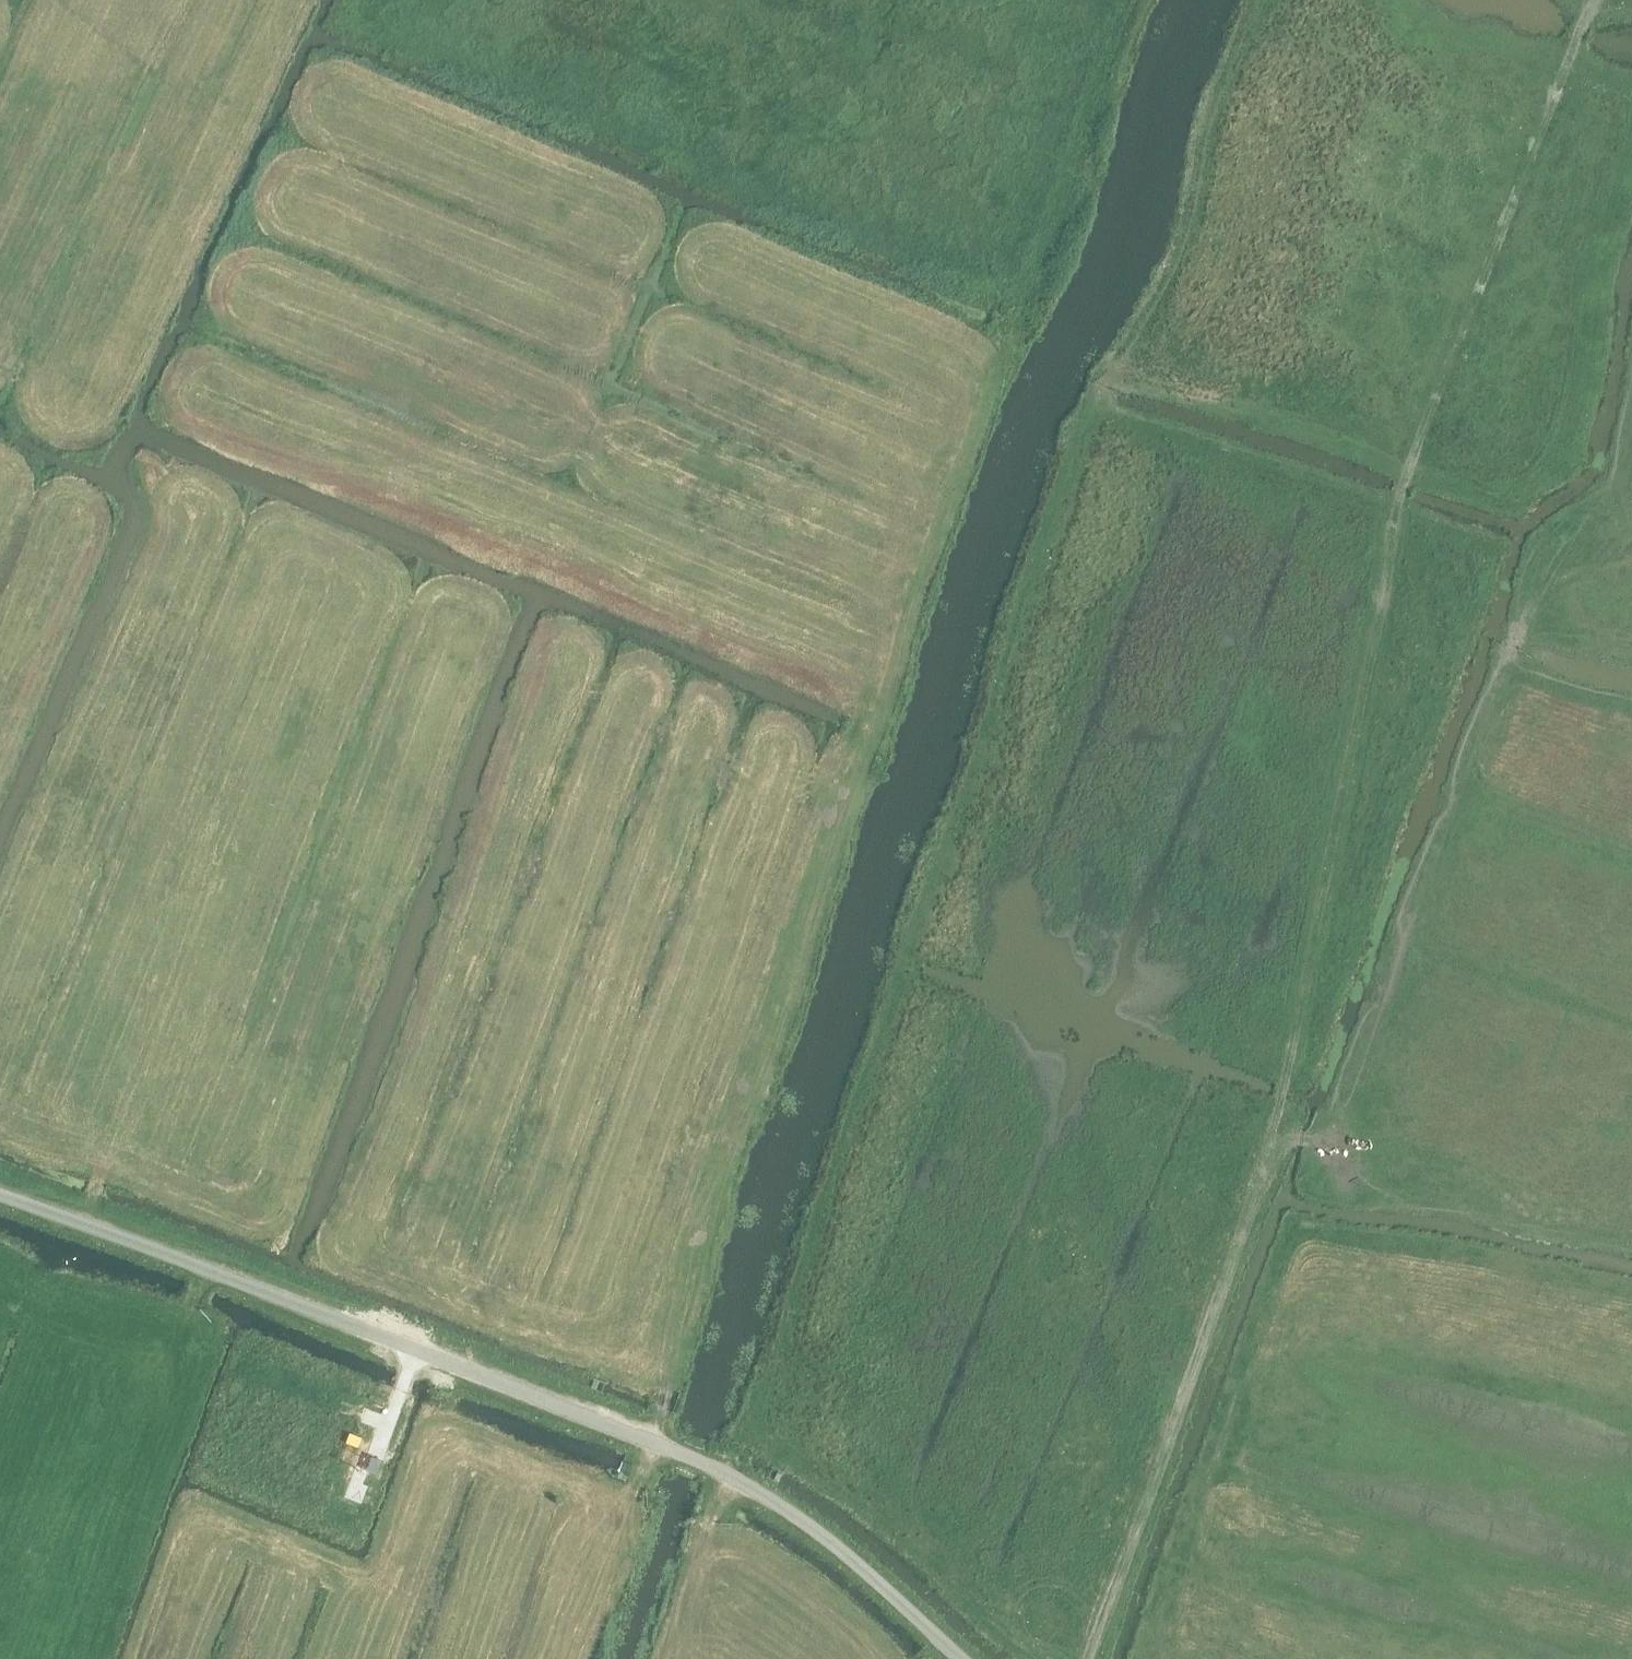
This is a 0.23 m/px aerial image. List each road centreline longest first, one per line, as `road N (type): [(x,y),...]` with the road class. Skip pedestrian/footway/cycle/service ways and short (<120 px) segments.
road 1 (unclassified): [(962,1658),(814,1528),(736,1478),(0,1195)]

